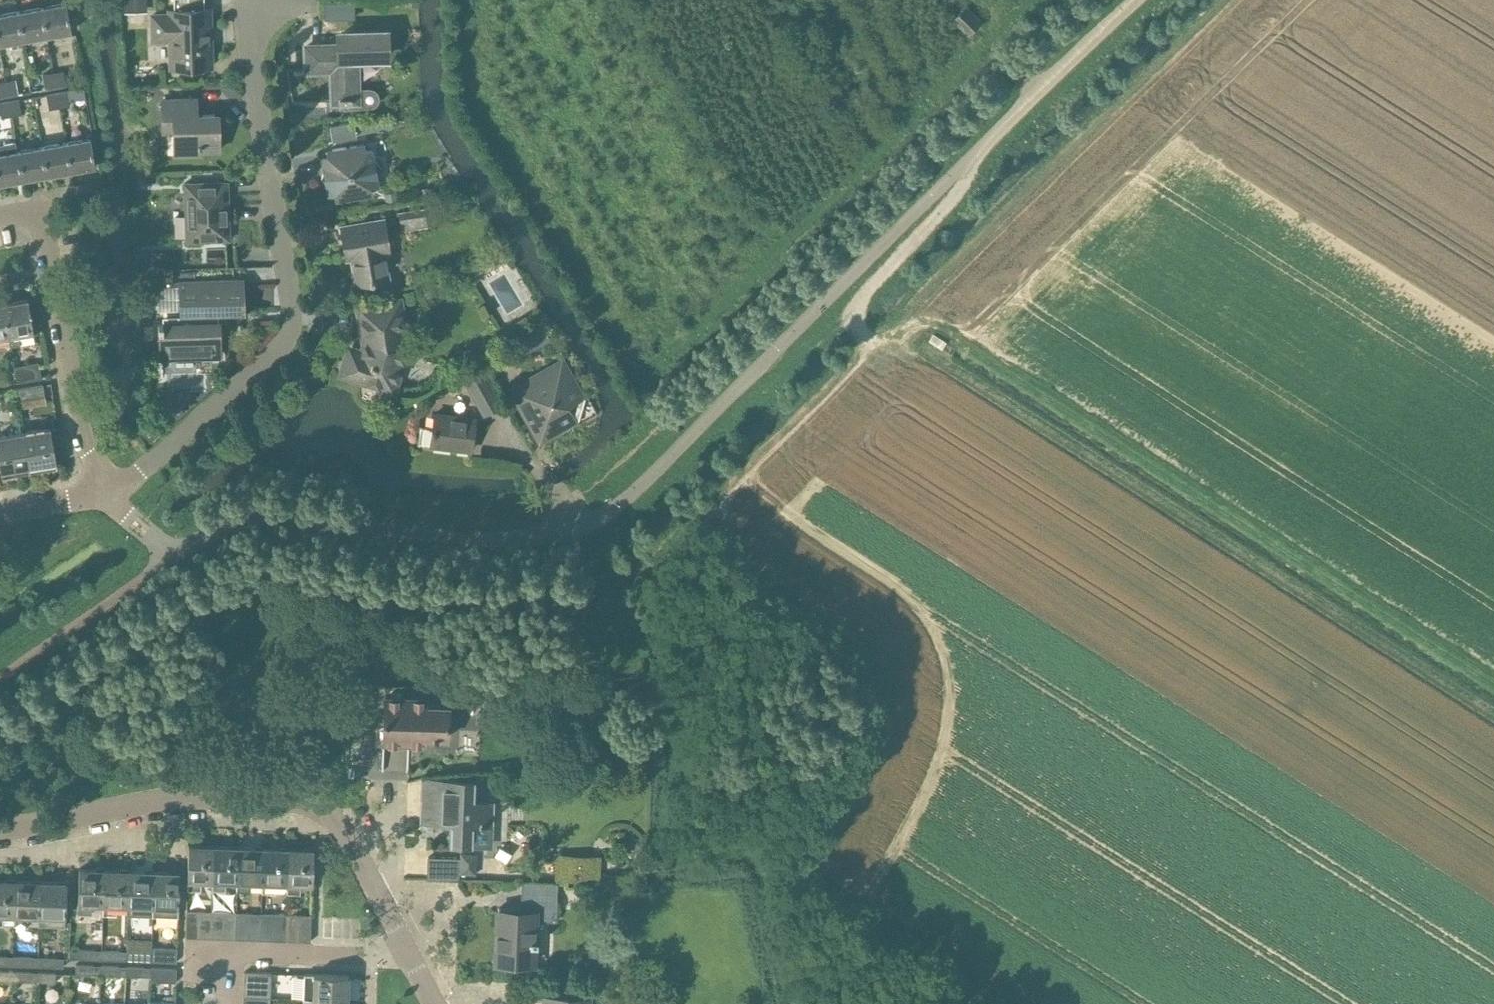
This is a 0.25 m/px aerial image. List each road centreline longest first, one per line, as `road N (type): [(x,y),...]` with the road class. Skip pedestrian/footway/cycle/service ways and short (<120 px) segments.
road 1 (residential): [(173,555),(244,518),(271,515),(502,540),(571,529),(608,512),(1142,0)]
road 2 (residential): [(109,500),(293,330),(242,8),(294,0)]
road 3 (residential): [(0,828),(212,795),(313,805),(349,837),(419,949)]
road 4 (residential): [(93,499),(96,464),(77,419),(39,219),(0,224)]
road 5 (residential): [(228,1003),(229,949),(419,949)]

